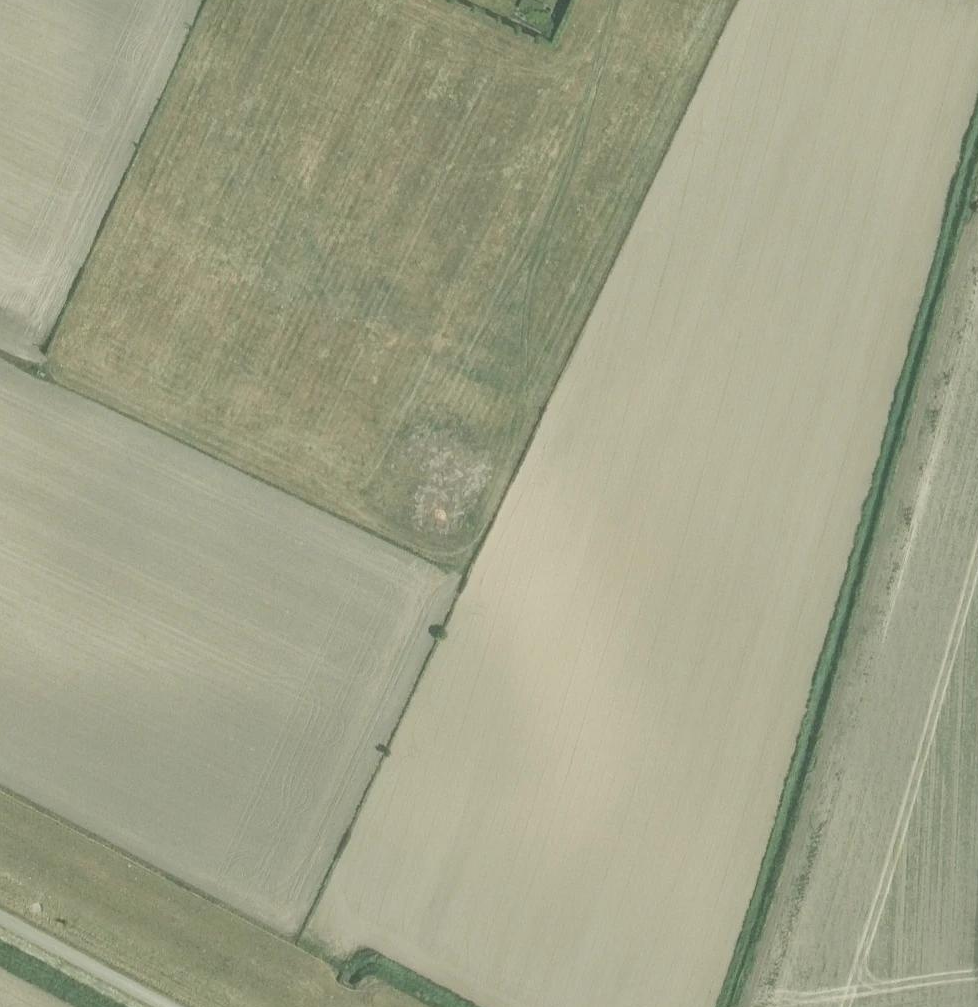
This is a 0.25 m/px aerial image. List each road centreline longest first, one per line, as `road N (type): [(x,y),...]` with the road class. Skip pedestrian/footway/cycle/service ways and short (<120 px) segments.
road 1 (unclassified): [(153,1006),(0,923)]

